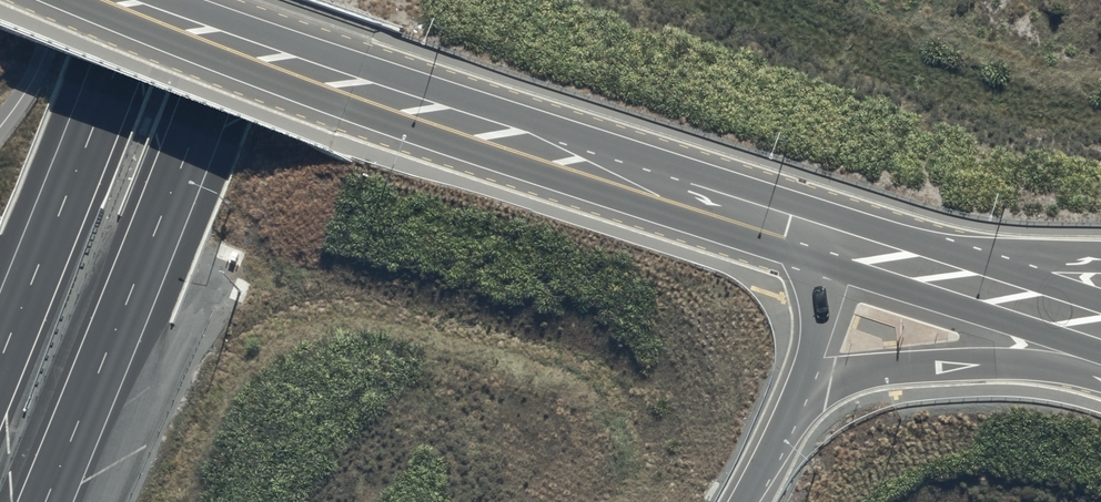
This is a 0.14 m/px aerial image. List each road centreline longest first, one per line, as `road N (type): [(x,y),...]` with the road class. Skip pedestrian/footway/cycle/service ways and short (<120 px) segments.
road 1 (tertiary): [(124,0),(371,95),(803,239)]
road 2 (motorway): [(247,0),(46,501)]
road 3 (motorway): [(0,360),(145,0)]
road 4 (motorway): [(1100,362),(957,363),(861,375),(796,394)]
road 5 (tertiary): [(907,272),(1100,330)]
road 6 (unclassified): [(907,272),(1100,267)]
road 7 (motorway): [(803,239),(817,308),(796,394)]
road 8 (motorway): [(796,394),(741,501)]

